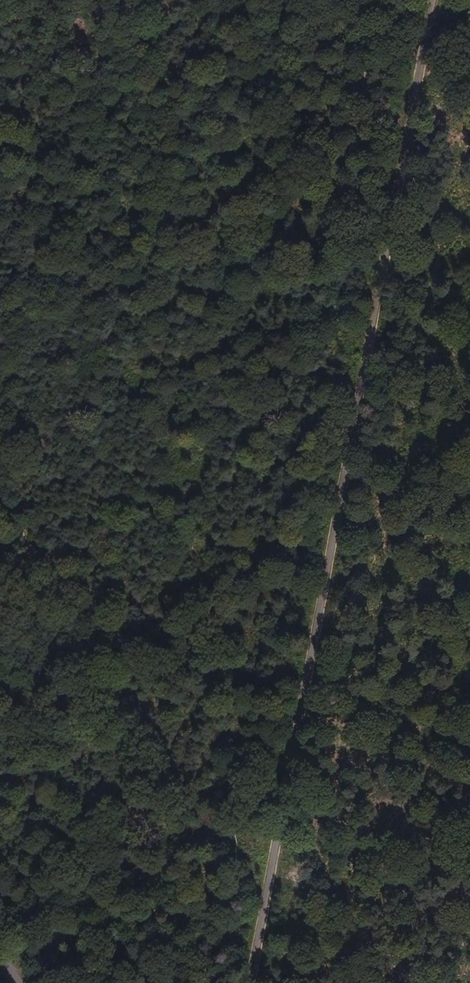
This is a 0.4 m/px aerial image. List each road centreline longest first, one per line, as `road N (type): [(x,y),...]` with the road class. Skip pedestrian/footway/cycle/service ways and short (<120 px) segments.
road 1 (unclassified): [(246,982),(431,0)]

